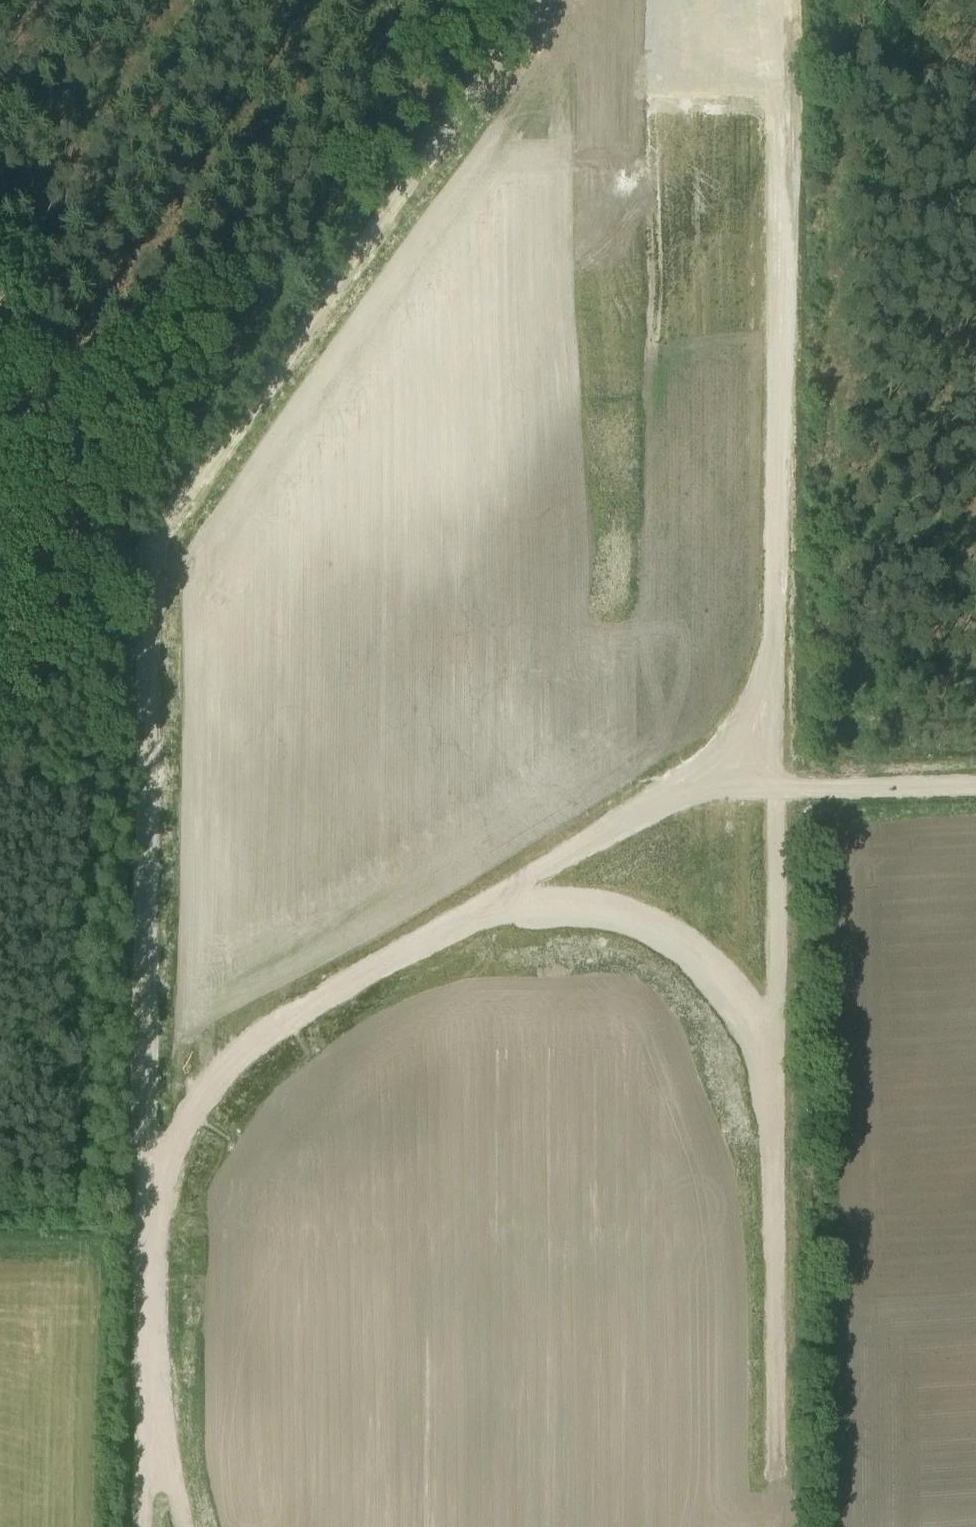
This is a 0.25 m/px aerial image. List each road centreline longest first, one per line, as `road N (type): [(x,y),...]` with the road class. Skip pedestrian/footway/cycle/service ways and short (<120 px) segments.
road 1 (track): [(777,791),(646,809),(348,988),(219,1085),(174,1172),(193,1526)]
road 2 (track): [(975,787),(777,791),(790,0)]

